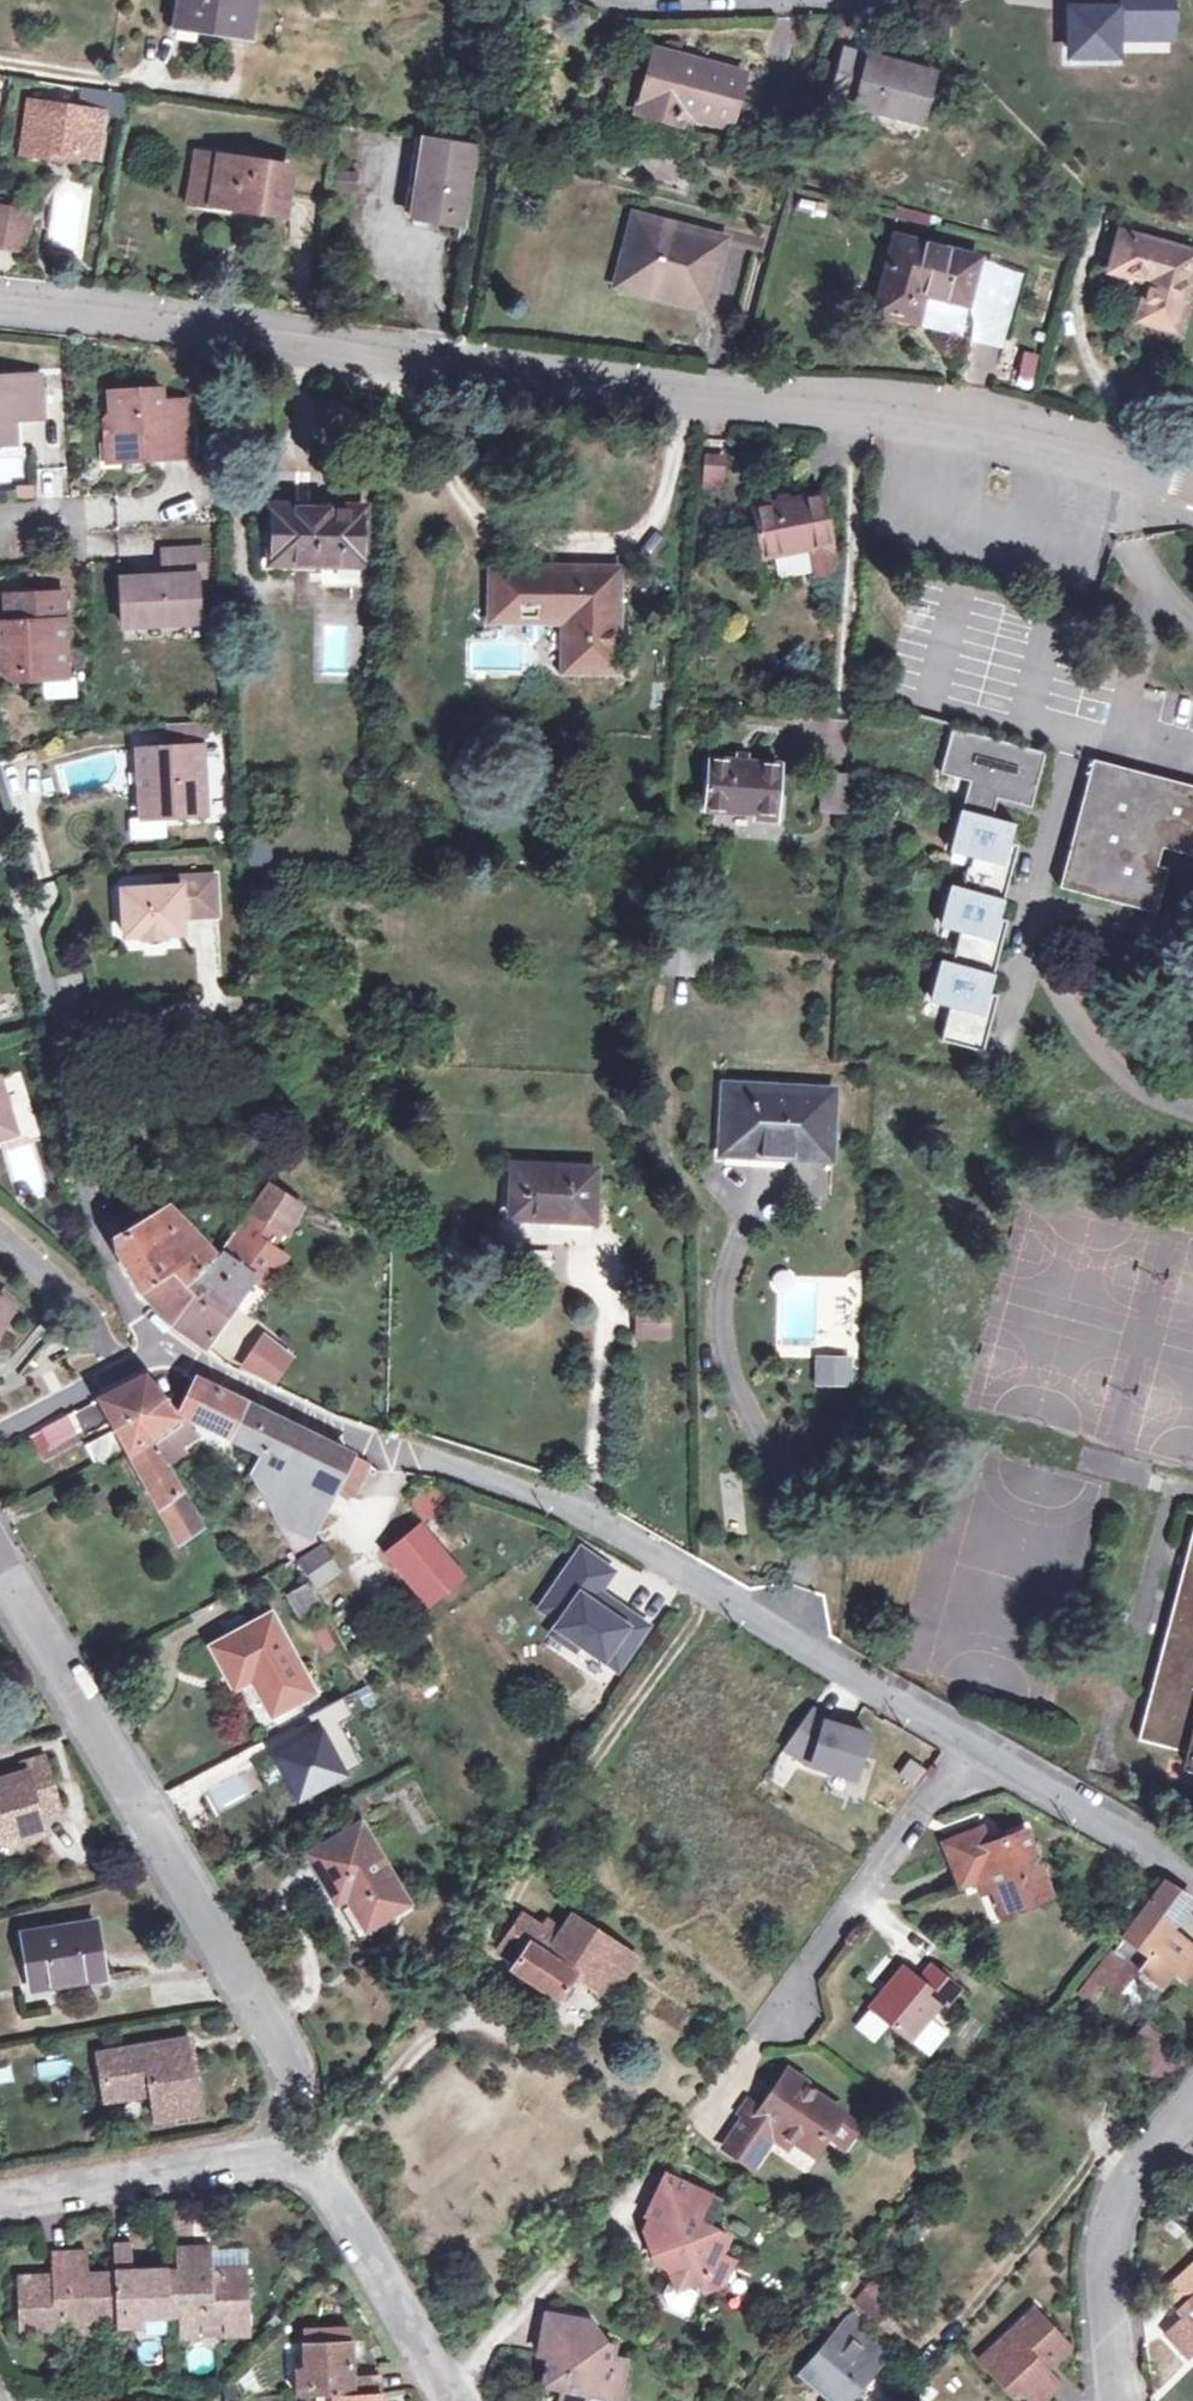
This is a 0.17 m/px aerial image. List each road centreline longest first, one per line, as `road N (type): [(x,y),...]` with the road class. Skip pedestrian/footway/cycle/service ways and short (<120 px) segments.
road 1 (residential): [(0,312),(730,410),(859,412),(1192,485)]
road 2 (residential): [(1192,1873),(585,1513),(404,1453),(147,1347)]
road 3 (residential): [(0,1547),(306,2092)]
road 4 (residential): [(0,2202),(316,2151),(454,2400)]
road 5 (residential): [(0,824),(53,1018),(98,1244),(147,1347)]
road 6 (residential): [(1124,2400),(1110,2262),(1114,2213),(1133,2164),(1192,2096)]
road 7 (residential): [(0,1424),(119,1359)]

